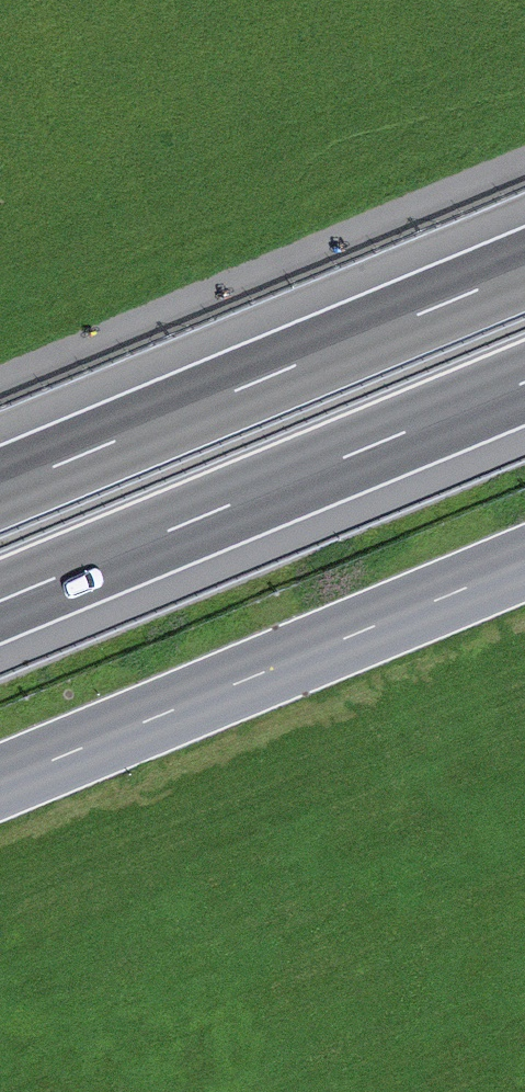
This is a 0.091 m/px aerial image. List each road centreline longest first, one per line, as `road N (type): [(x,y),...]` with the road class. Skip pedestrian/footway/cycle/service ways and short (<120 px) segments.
road 1 (motorway): [(0,602),(524,383)]
road 2 (secondary): [(524,564),(0,782)]
road 3 (motorway): [(524,268),(0,486)]

